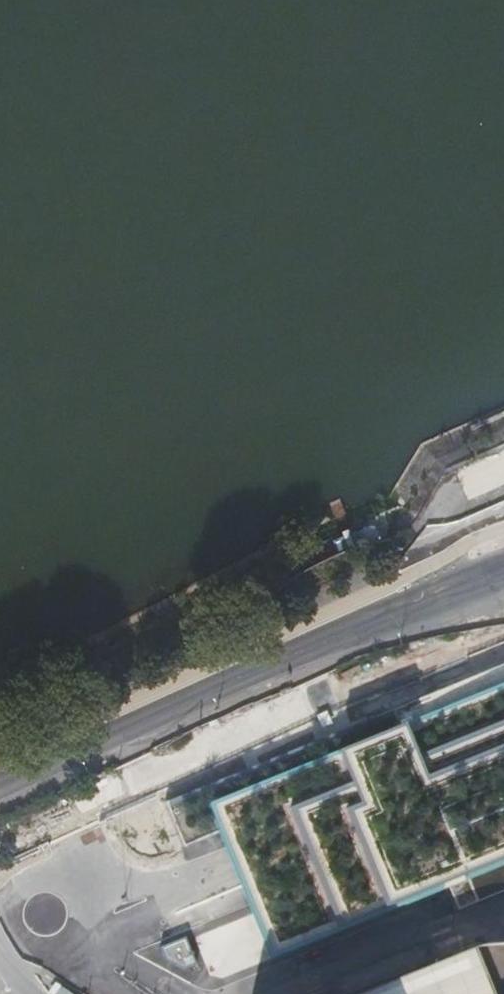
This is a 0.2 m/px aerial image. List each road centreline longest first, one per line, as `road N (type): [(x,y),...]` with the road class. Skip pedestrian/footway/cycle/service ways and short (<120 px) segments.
road 1 (primary): [(503,557),(297,641),(0,778)]
road 2 (primary): [(0,781),(503,581)]

